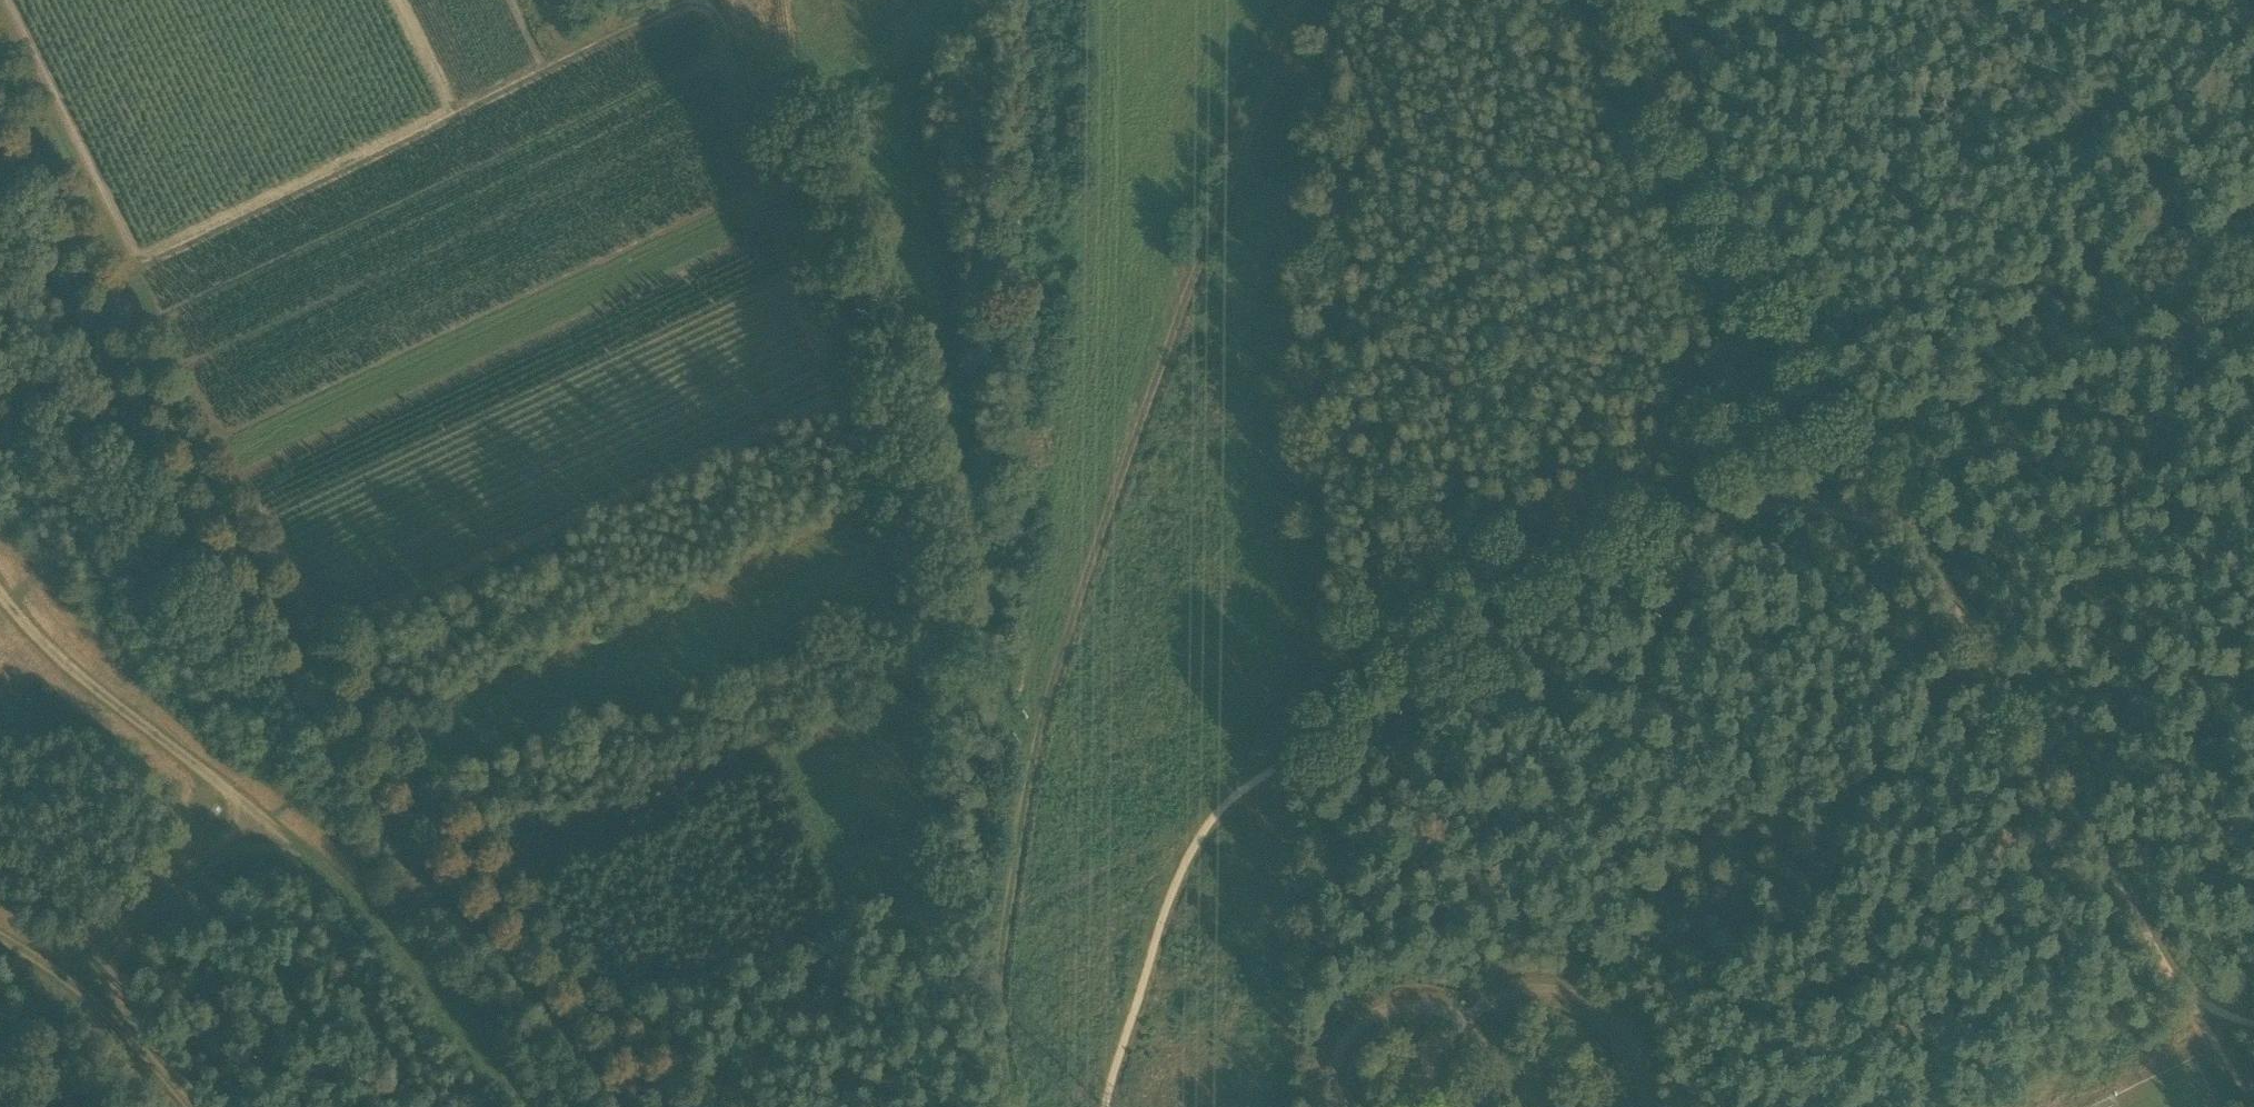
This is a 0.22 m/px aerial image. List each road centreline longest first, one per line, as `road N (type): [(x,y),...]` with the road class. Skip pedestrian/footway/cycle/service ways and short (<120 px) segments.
road 1 (track): [(1015,1106),(1000,1030),(1002,921),(1036,750),(1094,566),(1258,128),(1294,0)]
road 2 (unclassified): [(465,863),(258,602),(0,99)]
road 3 (track): [(69,993),(231,831),(239,805),(0,593)]
road 4 (track): [(231,795),(345,883),(519,1106)]
road 5 (residential): [(659,1106),(465,863)]
road 6 (track): [(178,1106),(84,1000),(0,952)]
road 7 (track): [(2250,1106),(2191,1001)]

